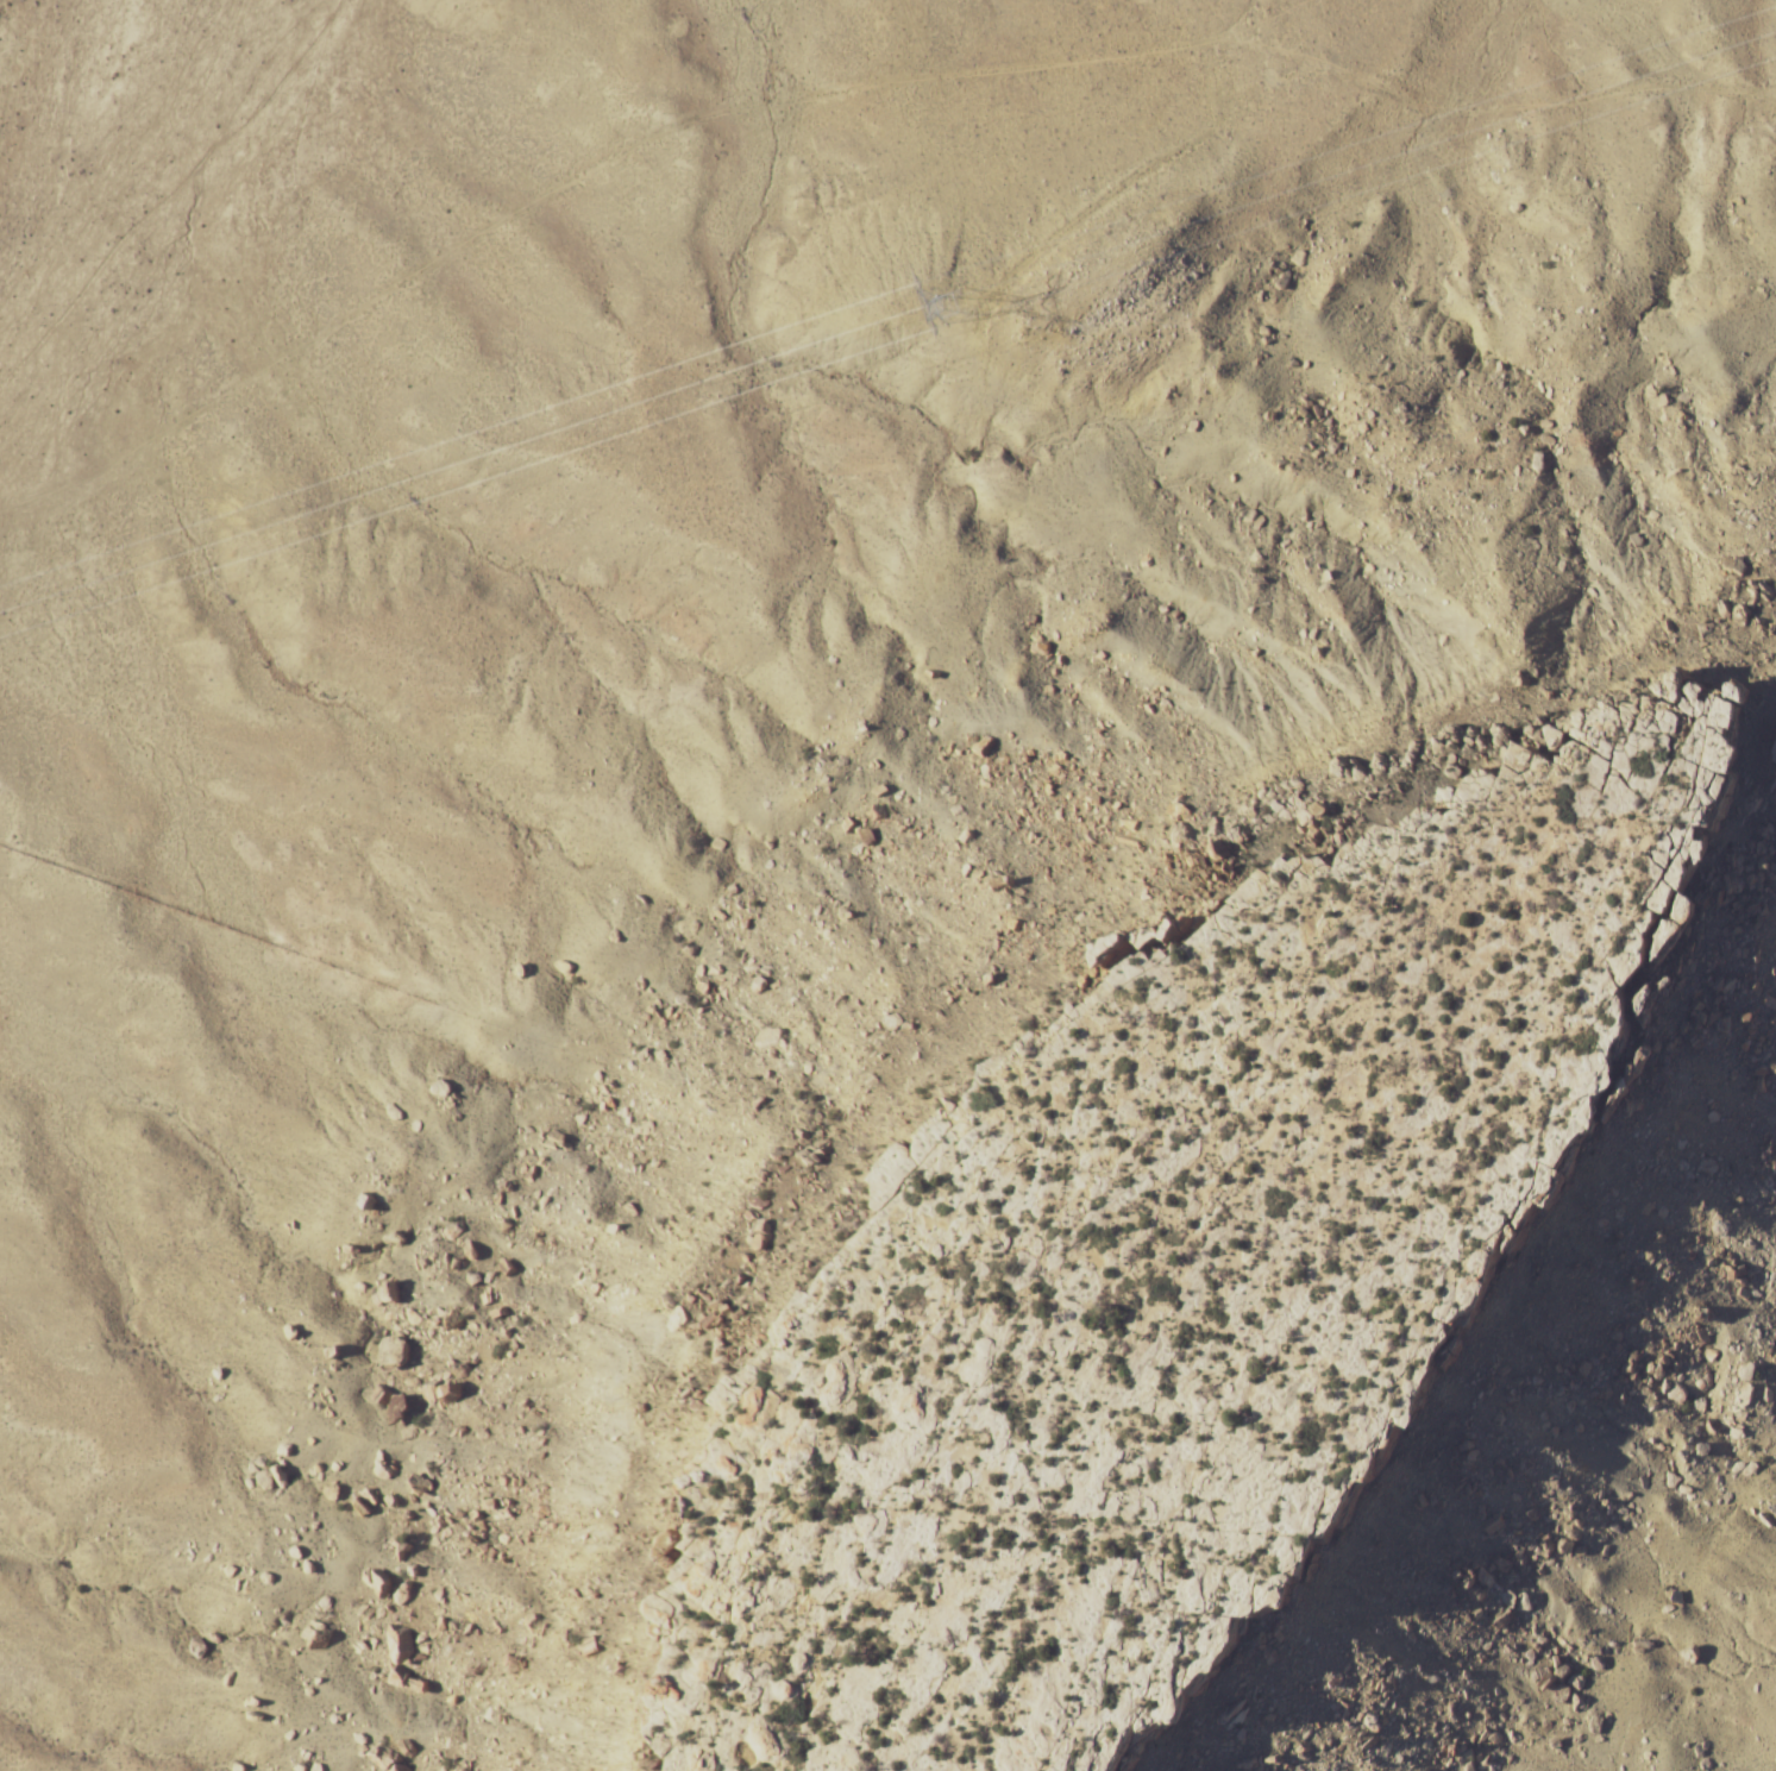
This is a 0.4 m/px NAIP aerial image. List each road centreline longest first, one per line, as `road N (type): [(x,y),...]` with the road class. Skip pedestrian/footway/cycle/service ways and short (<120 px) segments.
road 1 (track): [(1263,0),(1243,45),(1163,75),(862,100),(715,138),(556,208),(308,354),(0,517)]

